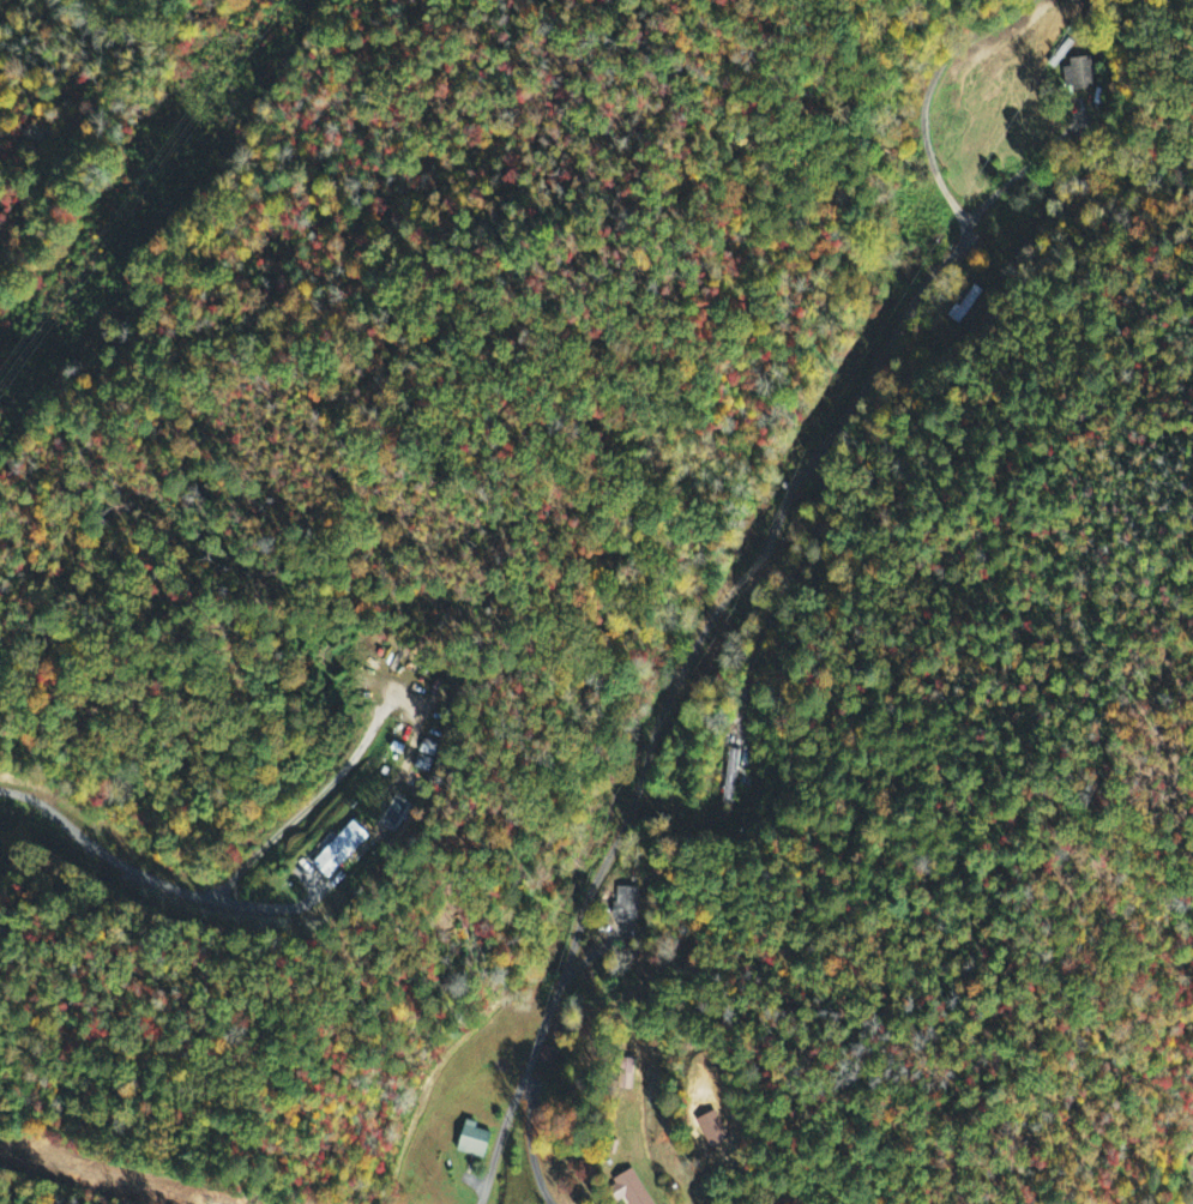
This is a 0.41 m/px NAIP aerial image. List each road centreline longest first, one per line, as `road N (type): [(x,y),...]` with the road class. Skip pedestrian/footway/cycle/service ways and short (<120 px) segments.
road 1 (residential): [(479,1203),(592,889),(683,668),(764,554),(797,478),(968,228)]

